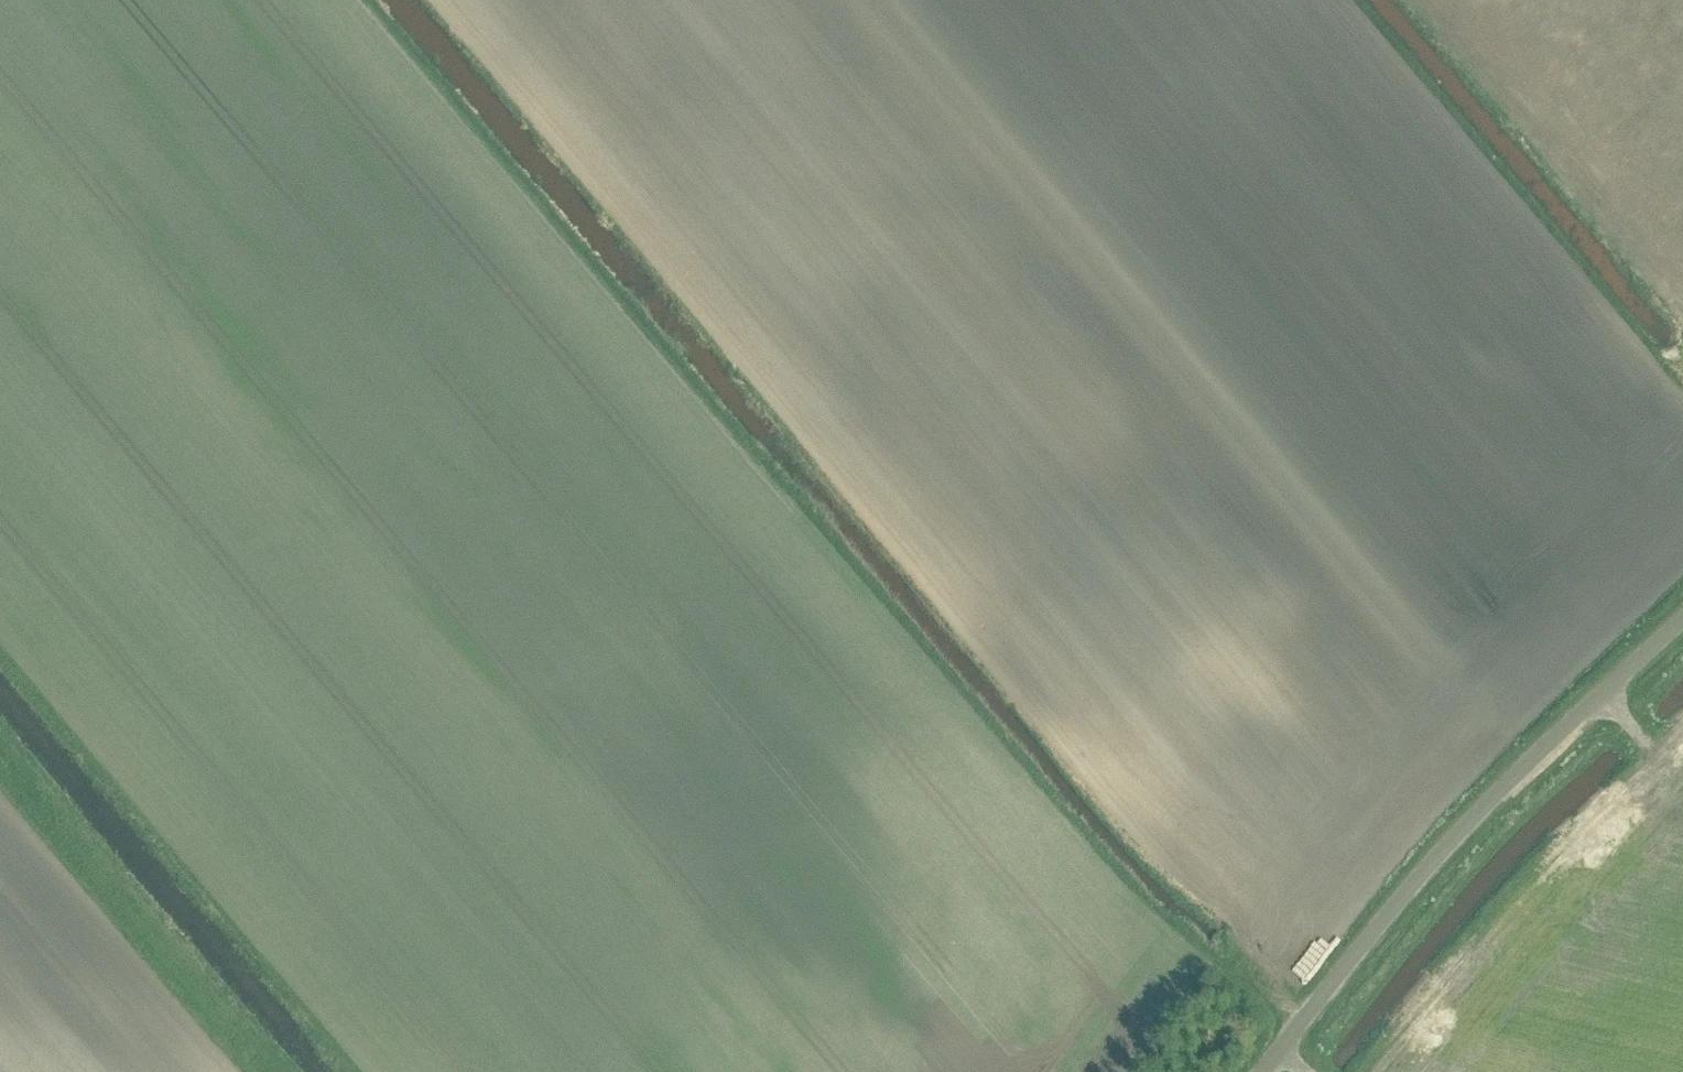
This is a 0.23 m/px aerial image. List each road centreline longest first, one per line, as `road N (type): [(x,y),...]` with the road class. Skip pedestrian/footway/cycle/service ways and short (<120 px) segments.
road 1 (unclassified): [(1265,1071),(1461,832),(1682,620)]

